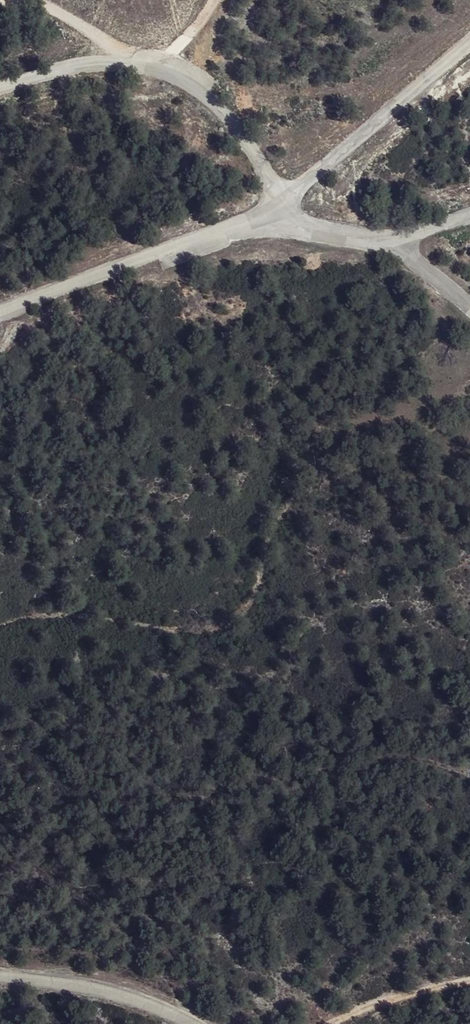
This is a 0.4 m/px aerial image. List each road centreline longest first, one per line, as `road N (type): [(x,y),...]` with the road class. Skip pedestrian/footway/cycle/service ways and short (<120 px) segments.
road 1 (unclassified): [(0,89),(113,65),(168,77),(208,101),(285,201)]
road 2 (unclassified): [(0,312),(255,227),(285,201)]
road 3 (unclassified): [(285,201),(469,47)]
road 4 (unclassified): [(191,1023),(98,991),(0,978)]
road 5 (track): [(334,1023),(469,983)]
road 6 (track): [(18,0),(115,47),(113,65)]
road 7 (unclassified): [(285,201),(315,223),(397,247)]

